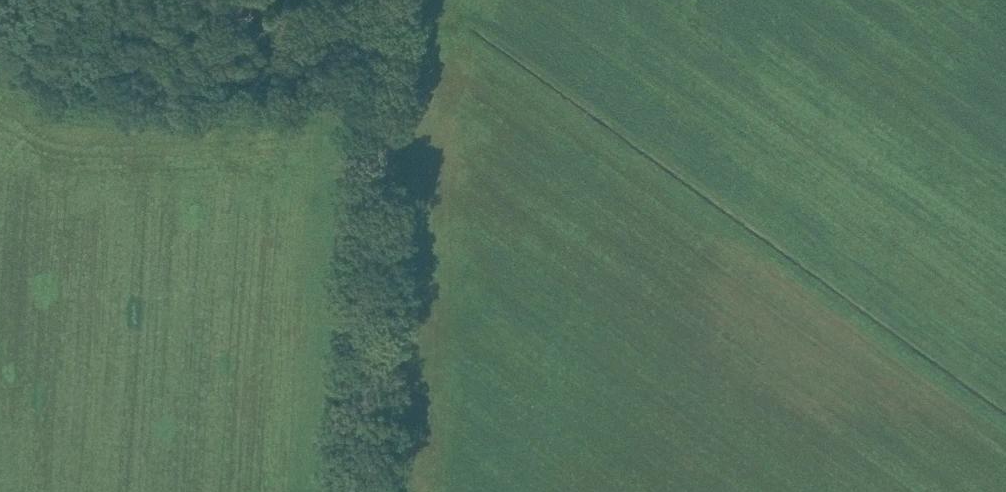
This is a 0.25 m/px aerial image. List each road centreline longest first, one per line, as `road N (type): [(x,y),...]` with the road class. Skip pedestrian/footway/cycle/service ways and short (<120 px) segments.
road 1 (tertiary): [(367,491),(403,0)]

